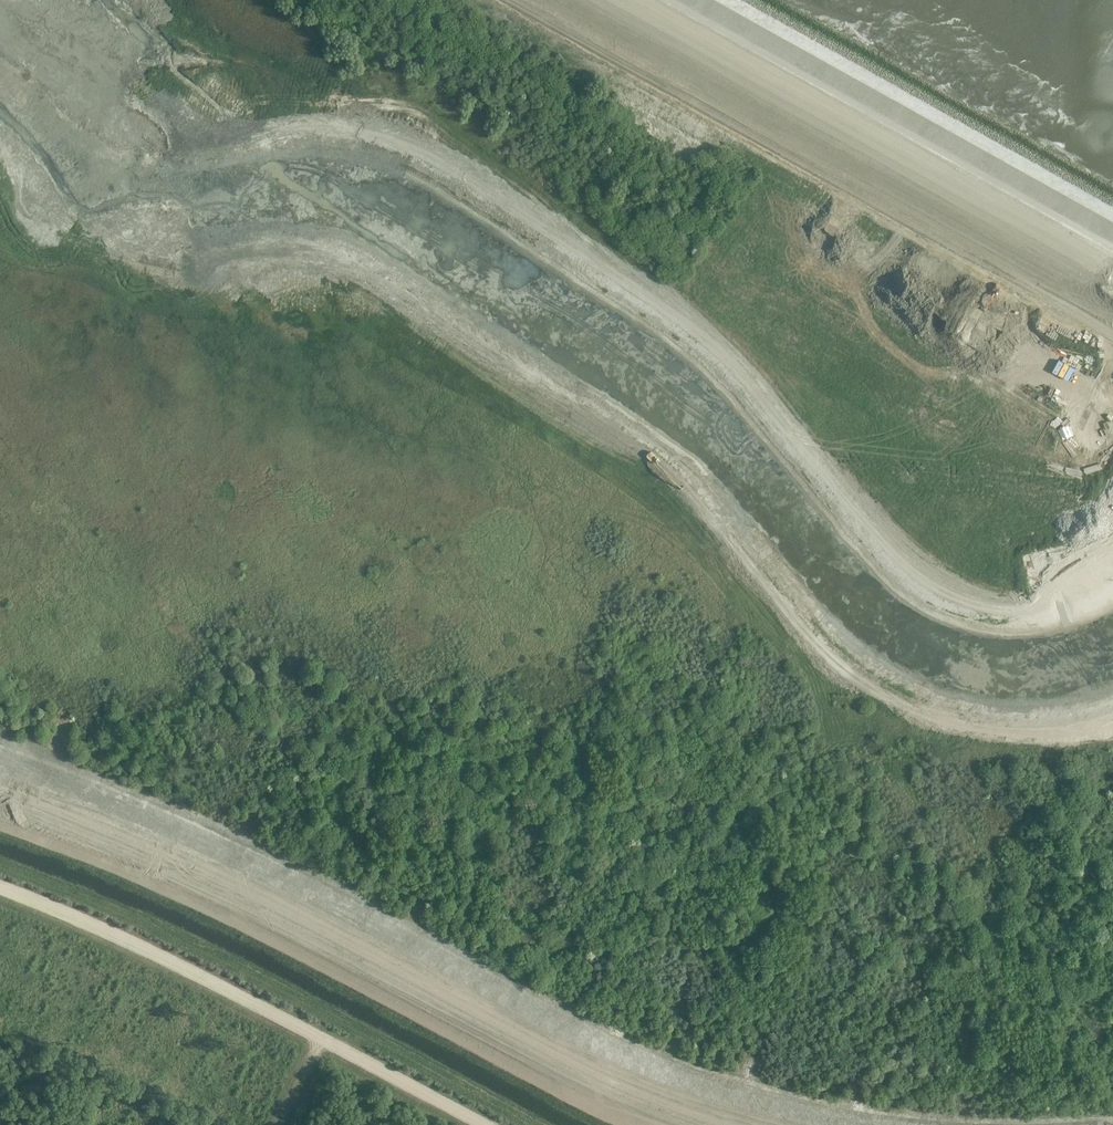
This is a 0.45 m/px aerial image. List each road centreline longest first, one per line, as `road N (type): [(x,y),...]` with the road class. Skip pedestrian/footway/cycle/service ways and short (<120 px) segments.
road 1 (track): [(488,1124),(140,944),(0,887)]
road 2 (track): [(1112,216),(729,0)]

